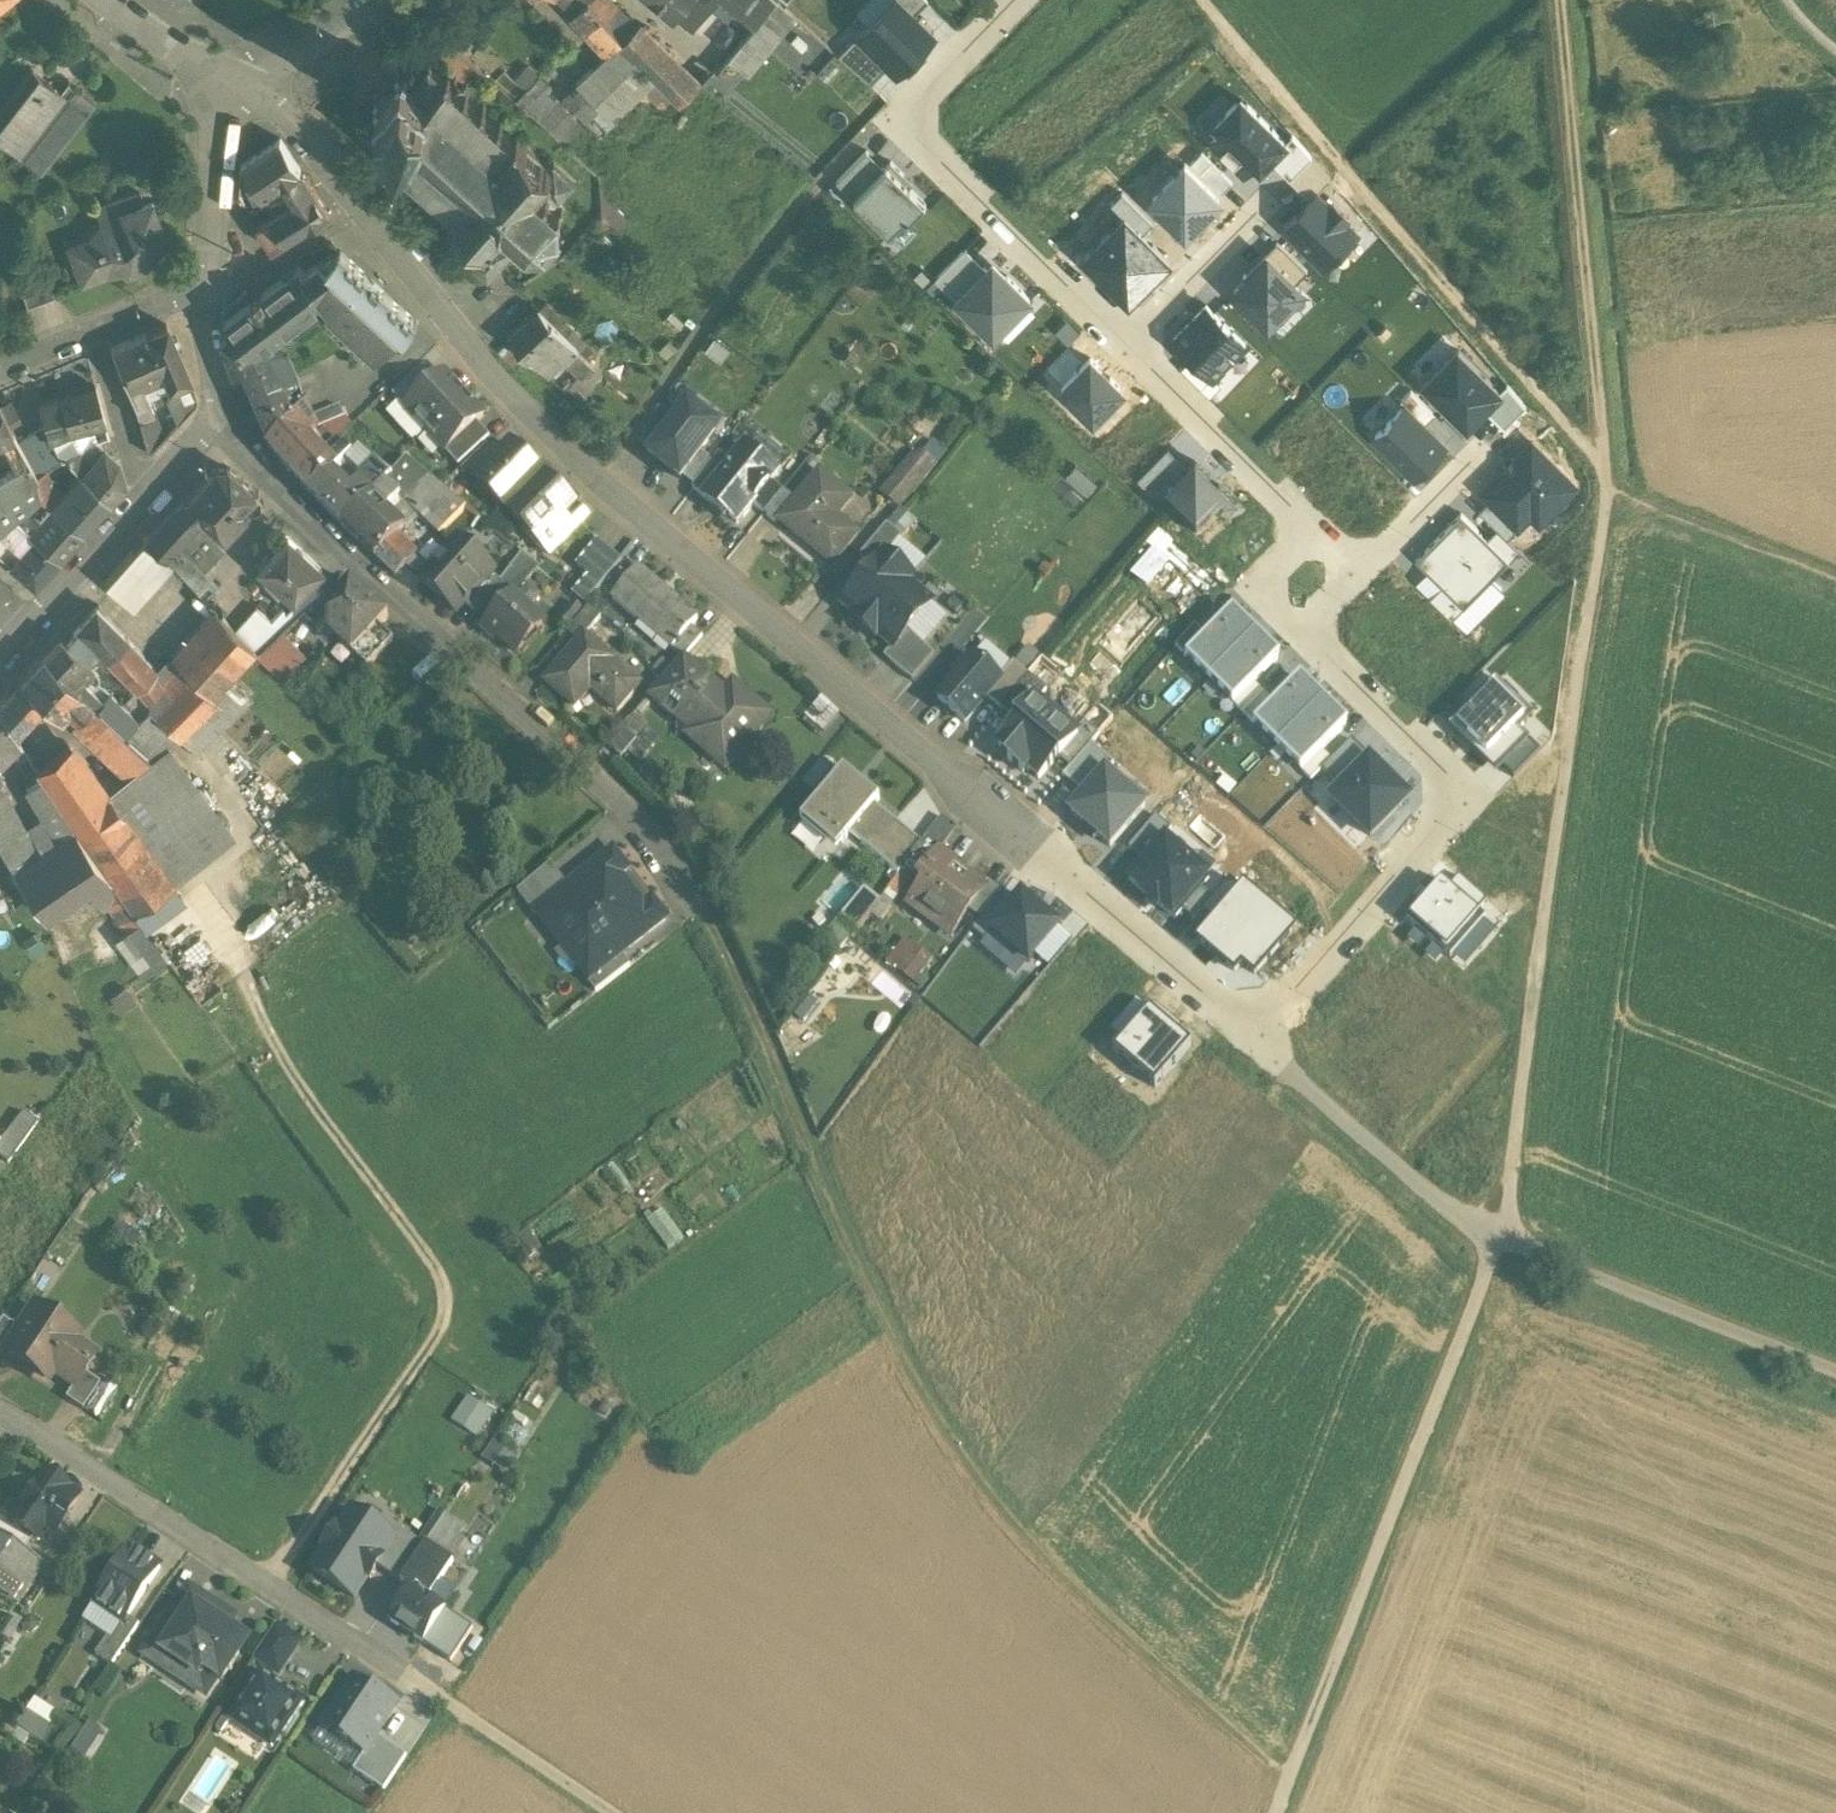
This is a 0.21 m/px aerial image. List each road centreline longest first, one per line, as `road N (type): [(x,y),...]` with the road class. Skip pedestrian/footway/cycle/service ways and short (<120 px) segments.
road 1 (track): [(1205,0),(1605,472),(1498,1246),(1274,1812)]
road 2 (residential): [(233,88),(314,142),(506,384),(599,479),(1252,1040)]
road 3 (track): [(703,907),(899,1356),(959,1458),(1058,1575),(1286,1783)]
road 4 (track): [(1576,0),(1605,472),(1835,567)]
road 5 (residential): [(221,398),(235,438),(274,489),(616,802),(703,907)]
road 6 (track): [(1282,1066),(1498,1246),(1835,1376)]
road 7 (residential): [(0,1403),(481,1722)]
road 8 (residential): [(1252,1040),(1457,793),(1321,644),(1314,613)]
road 9 (residential): [(1126,346),(898,126),(1017,0)]
road 10 (track): [(599,479),(816,182),(898,126)]
road 11 (residential): [(221,398),(147,497),(22,629)]
road 12 (residential): [(1305,543),(1294,508),(1126,346)]
road 13 (residential): [(201,292),(0,370)]
road 14 (residential): [(233,88),(208,162),(201,292)]
road 15 (residential): [(1126,346),(1269,204)]
road 16 (residential): [(389,0),(233,88)]
road 17 (residential): [(1343,567),(1388,540),(1476,452)]
road 18 (track): [(481,1722),(618,1812)]
road 19 (residential): [(102,0),(233,88)]

